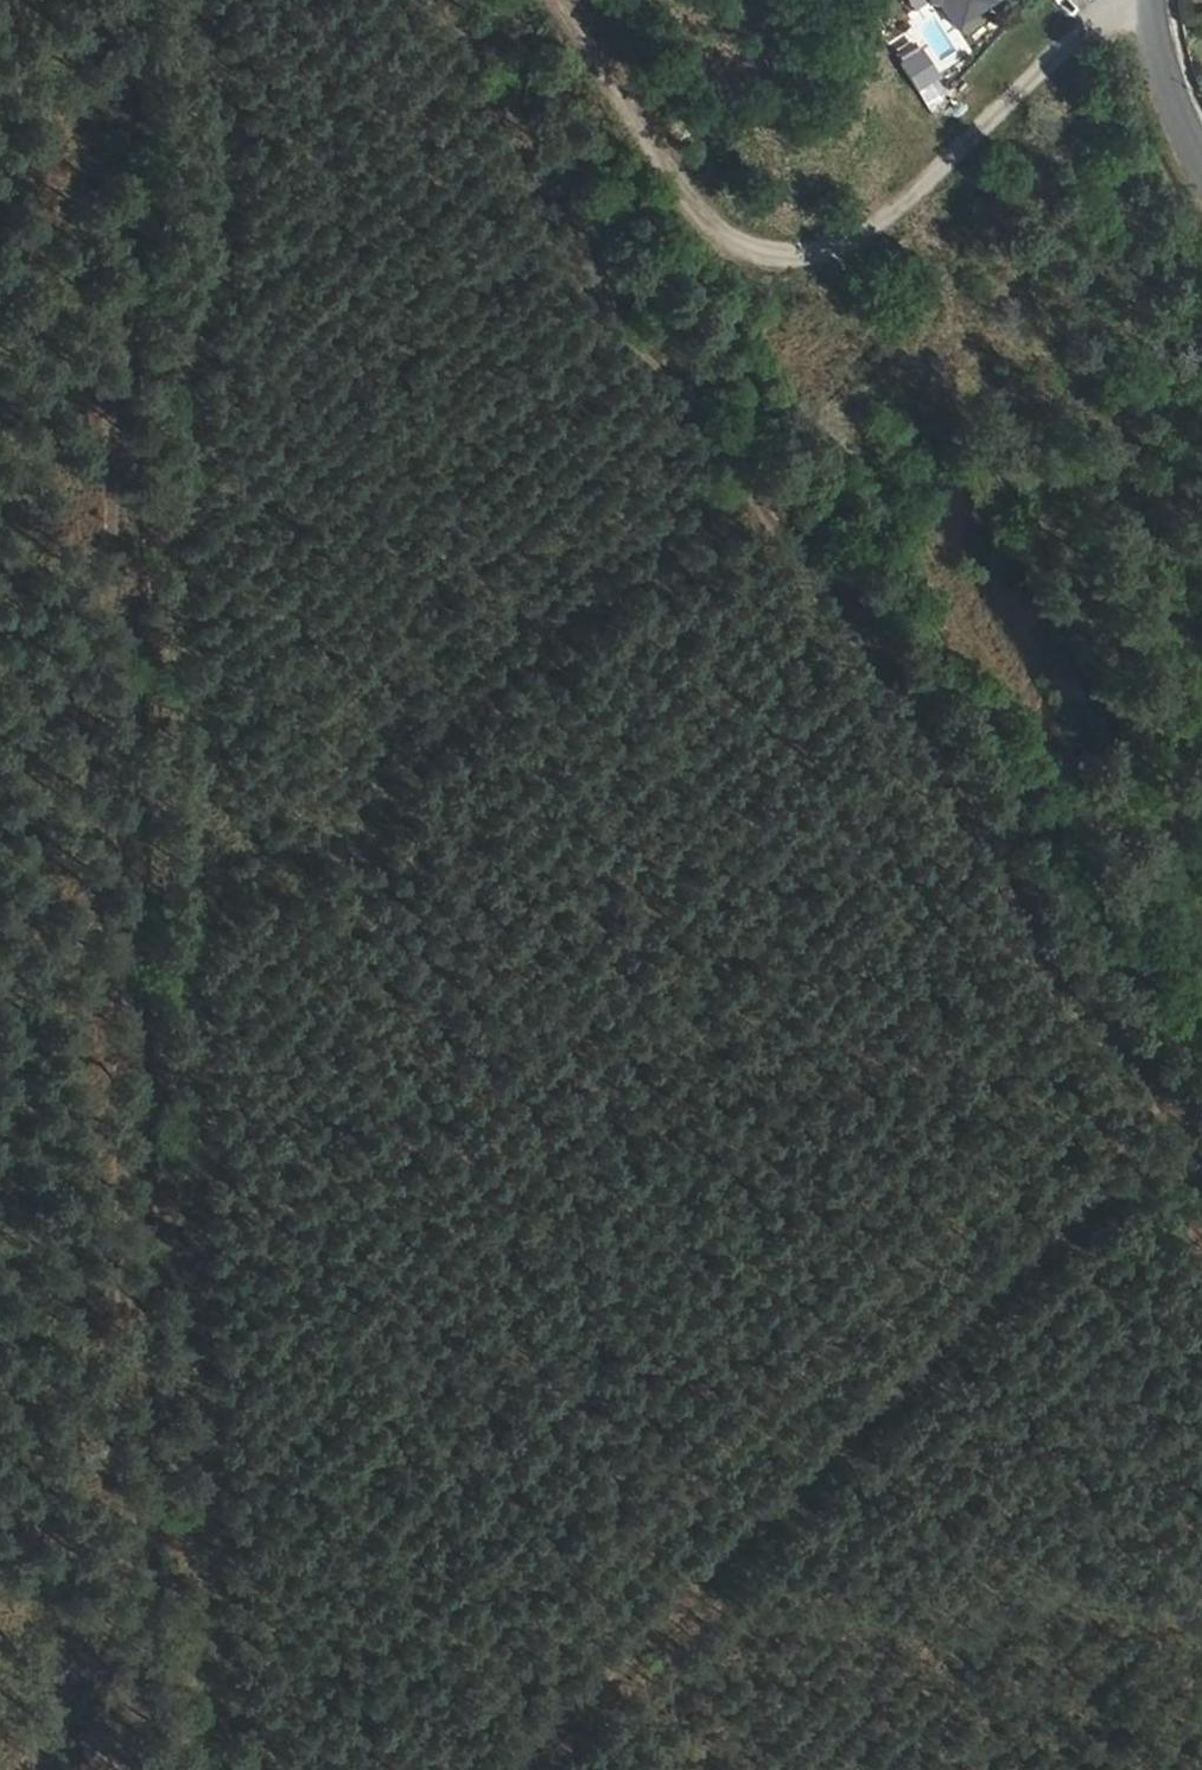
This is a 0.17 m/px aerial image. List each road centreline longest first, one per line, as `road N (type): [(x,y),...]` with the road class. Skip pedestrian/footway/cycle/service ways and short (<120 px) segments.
road 1 (unclassified): [(1157,0),(1156,24),(1201,145)]

